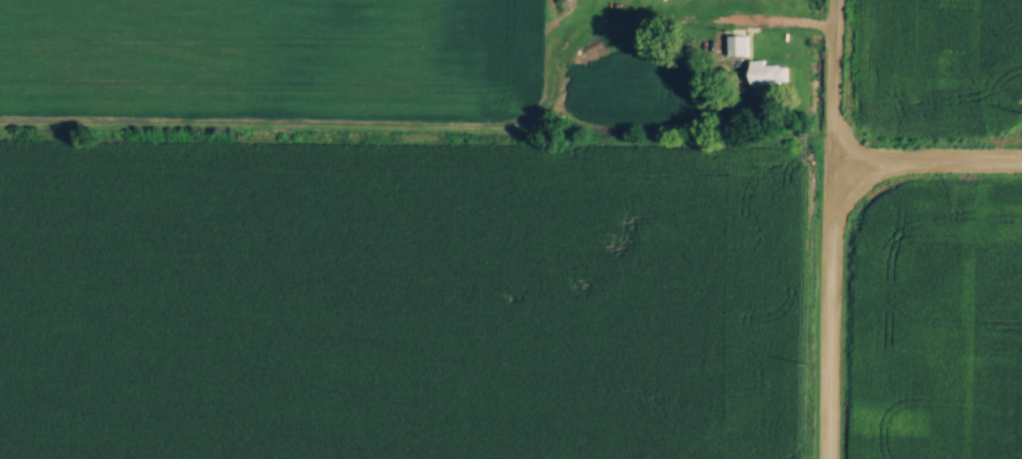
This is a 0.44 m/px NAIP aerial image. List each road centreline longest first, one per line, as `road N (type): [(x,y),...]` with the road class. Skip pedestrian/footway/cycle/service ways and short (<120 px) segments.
road 1 (residential): [(829,163),(824,458)]
road 2 (residential): [(1021,162),(829,163)]
road 3 (residential): [(834,0),(829,163)]

